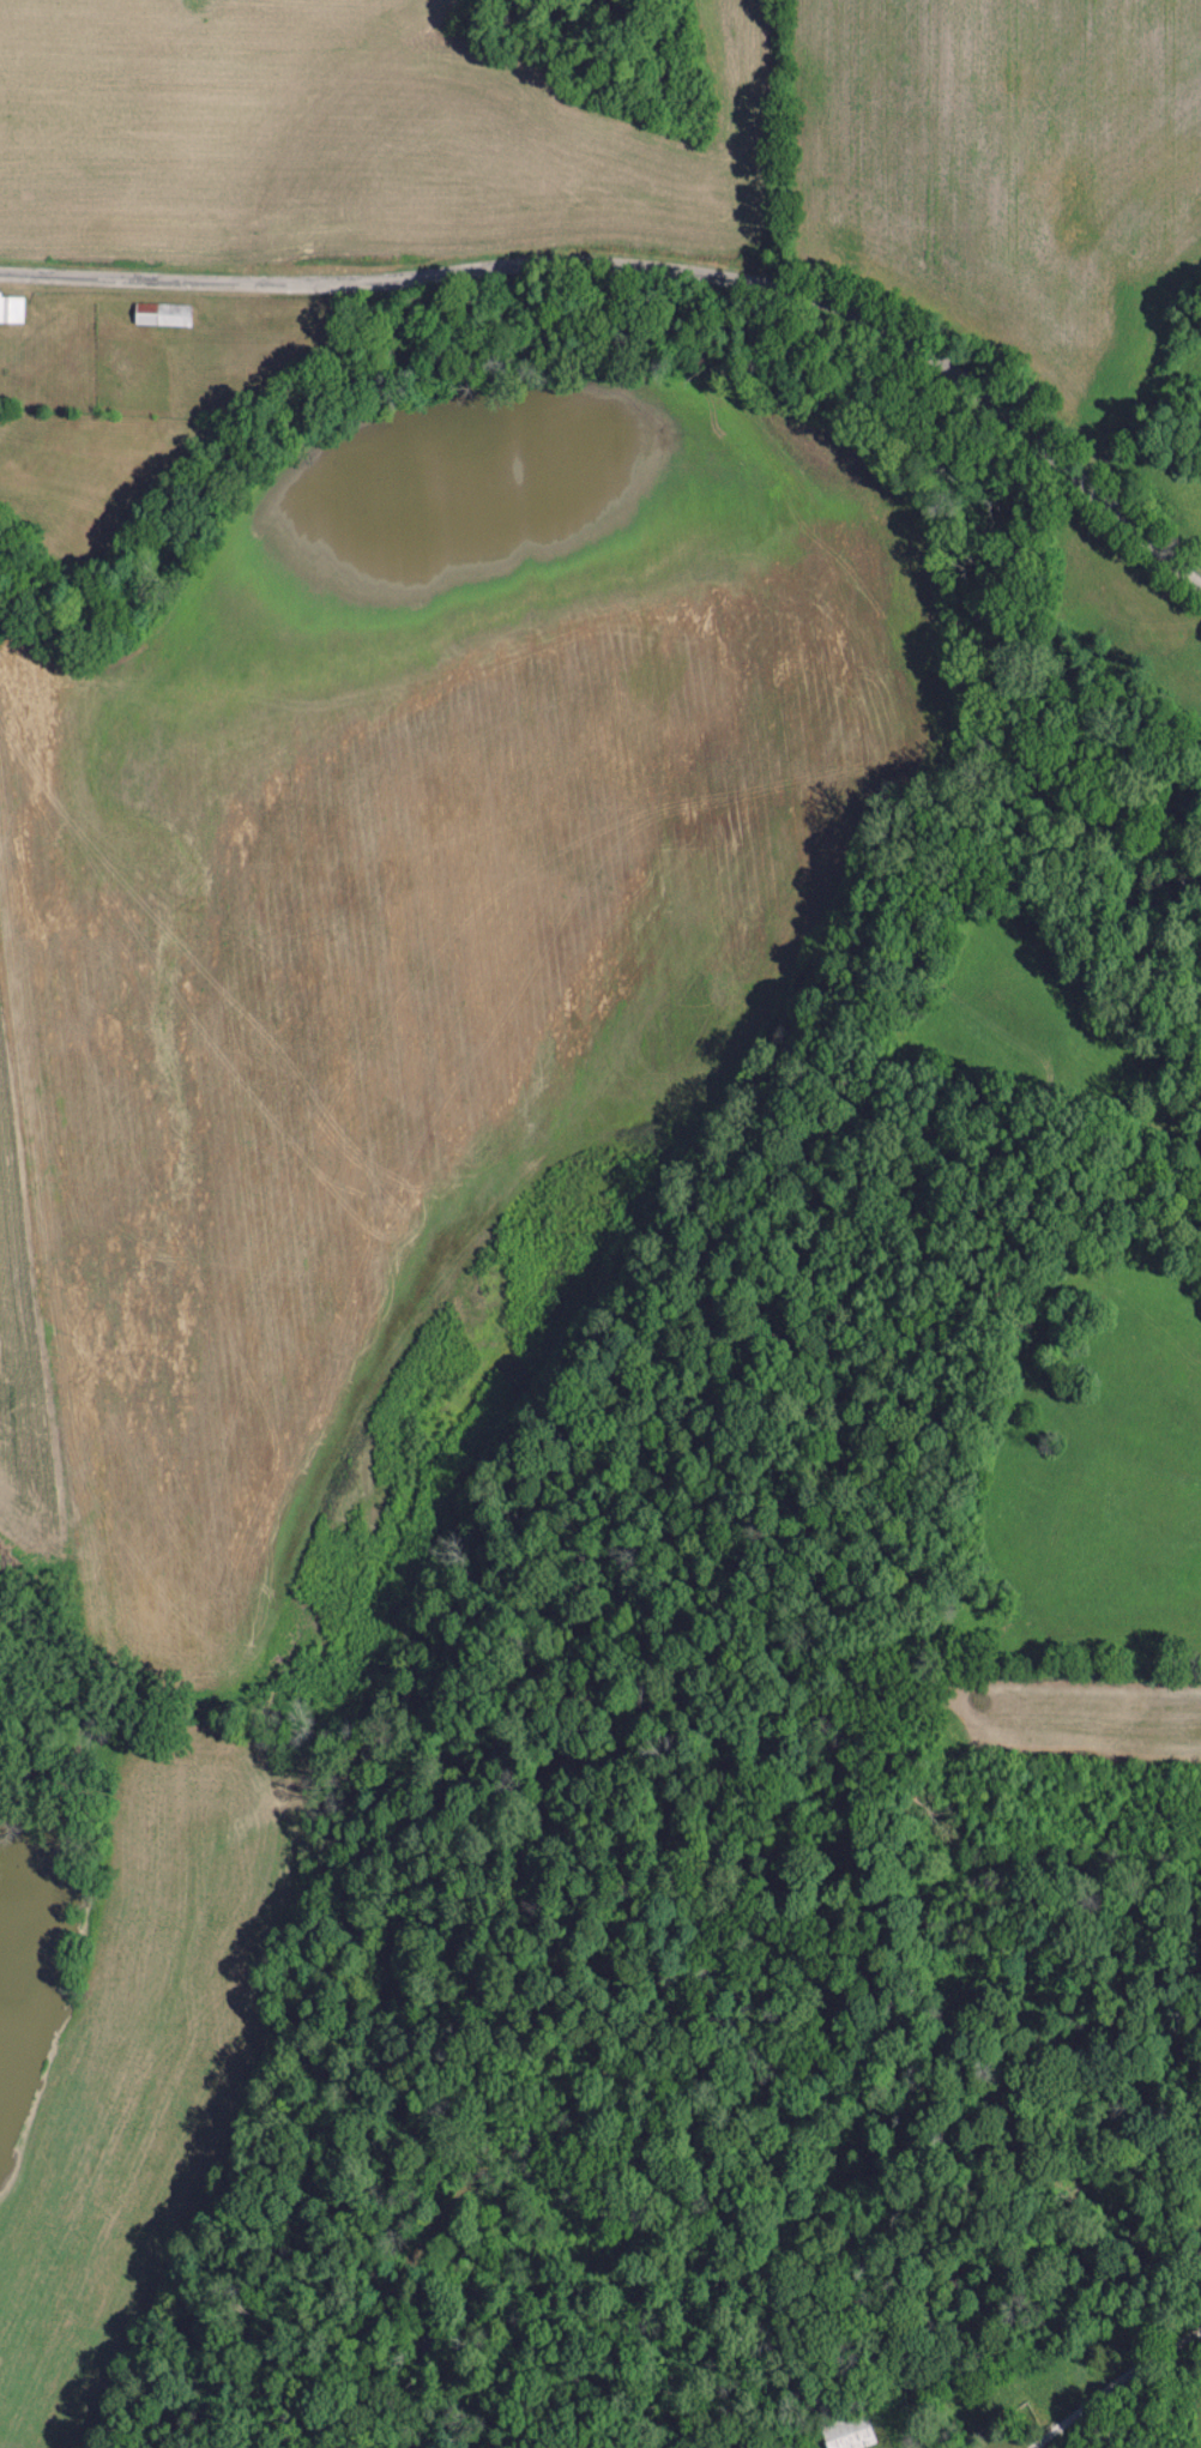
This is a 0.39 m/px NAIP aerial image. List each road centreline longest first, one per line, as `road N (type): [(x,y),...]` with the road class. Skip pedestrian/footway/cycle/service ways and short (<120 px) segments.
road 1 (tertiary): [(1200,587),(934,352),(792,289),(574,259),(368,284),(0,271)]

